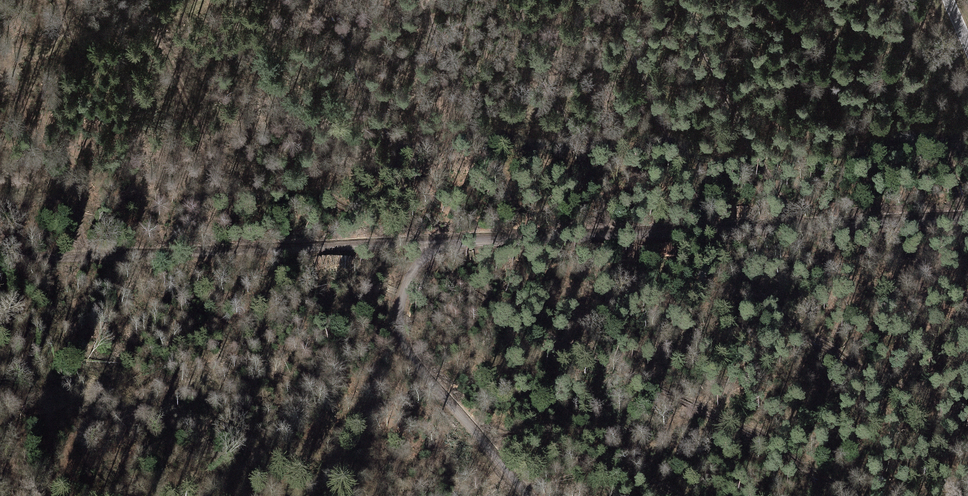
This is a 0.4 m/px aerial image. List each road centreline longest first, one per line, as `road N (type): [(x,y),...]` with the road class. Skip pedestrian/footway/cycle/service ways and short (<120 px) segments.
road 1 (track): [(0,231),(19,258),(39,259),(967,219)]
road 2 (track): [(526,495),(402,340),(405,287),(442,244)]

